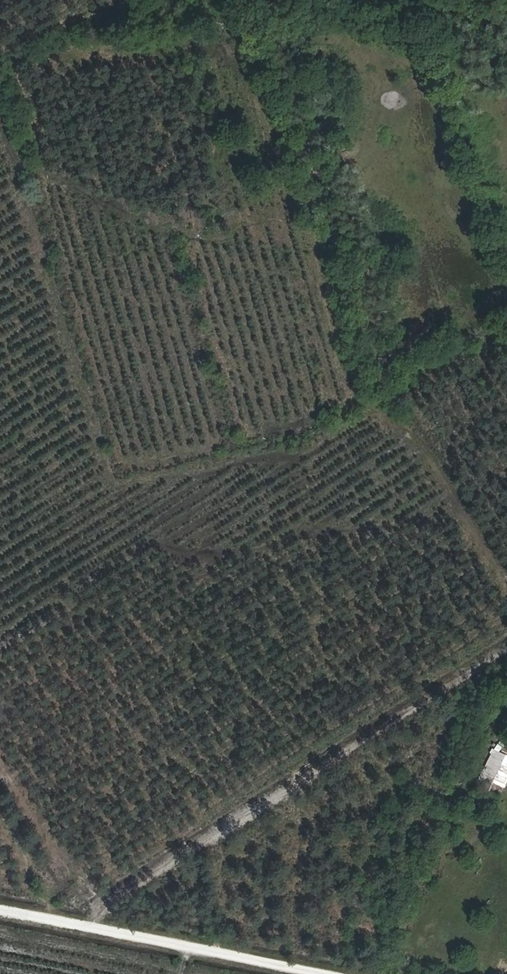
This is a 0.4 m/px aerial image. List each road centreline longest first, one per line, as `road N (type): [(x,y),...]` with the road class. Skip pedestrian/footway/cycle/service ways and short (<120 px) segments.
road 1 (track): [(506,650),(111,903),(93,929)]

